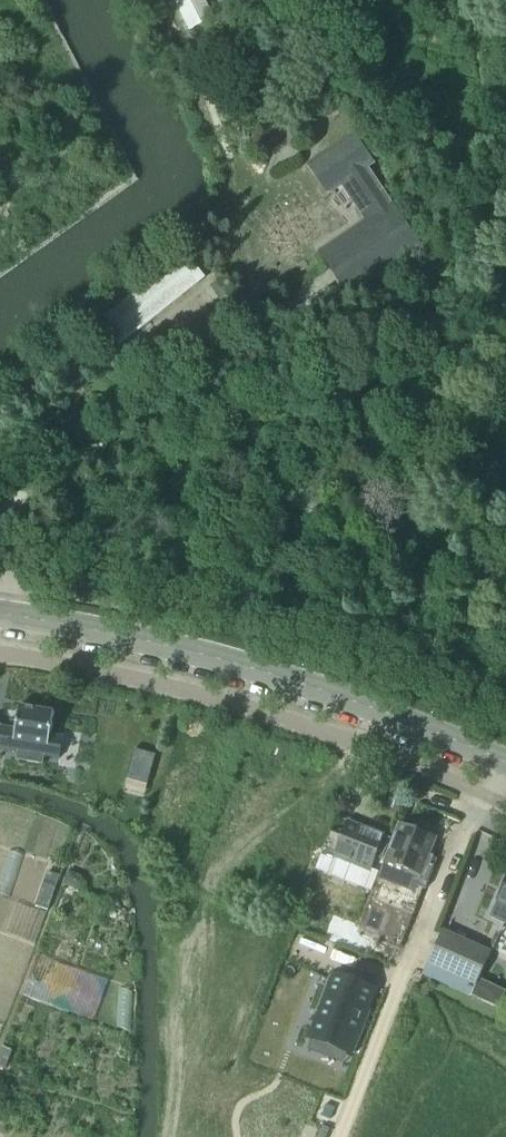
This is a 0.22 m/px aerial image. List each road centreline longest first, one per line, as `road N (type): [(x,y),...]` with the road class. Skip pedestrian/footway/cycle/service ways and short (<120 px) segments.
road 1 (tertiary): [(505,764),(251,669),(0,613)]

